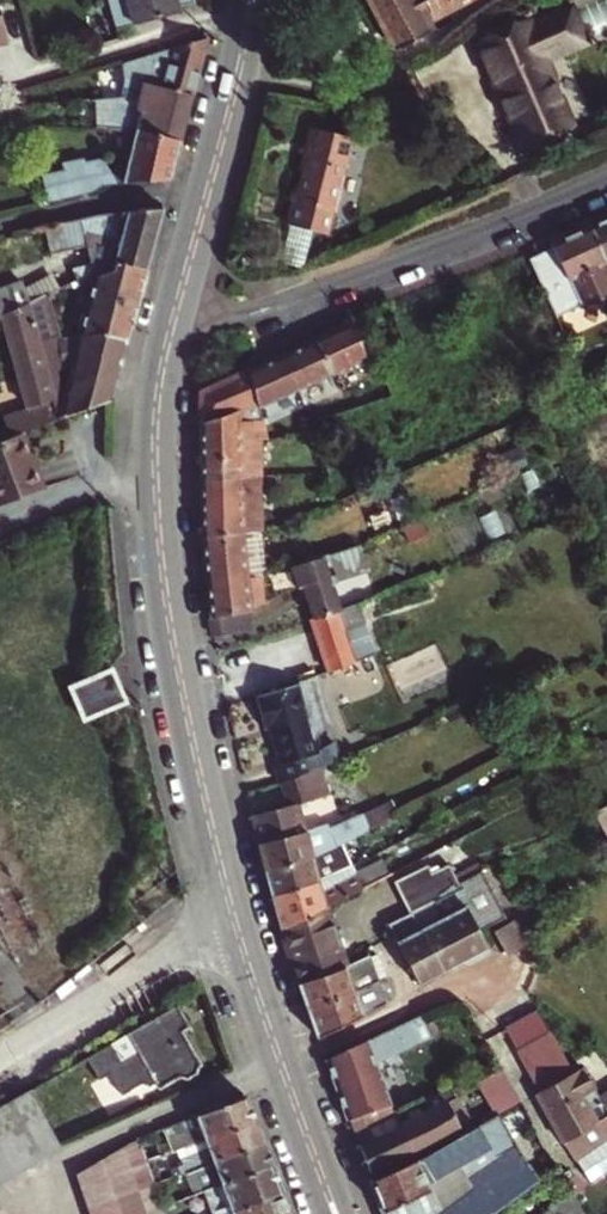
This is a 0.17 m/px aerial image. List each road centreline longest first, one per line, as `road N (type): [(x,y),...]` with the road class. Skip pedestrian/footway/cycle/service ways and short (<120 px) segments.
road 1 (secondary): [(173,325),(156,413),(154,507),(179,670),(227,893)]
road 2 (residential): [(173,325),(272,306),(606,176)]
road 3 (secondary): [(248,19),(173,325)]
road 4 (unclassified): [(227,893),(159,960),(40,1032)]
road 5 (residential): [(280,1063),(402,1007),(382,951)]
road 6 (secondary): [(227,893),(280,1063)]
road 7 (track): [(0,525),(153,461)]
road 8 (secondary): [(280,1063),(336,1213)]

